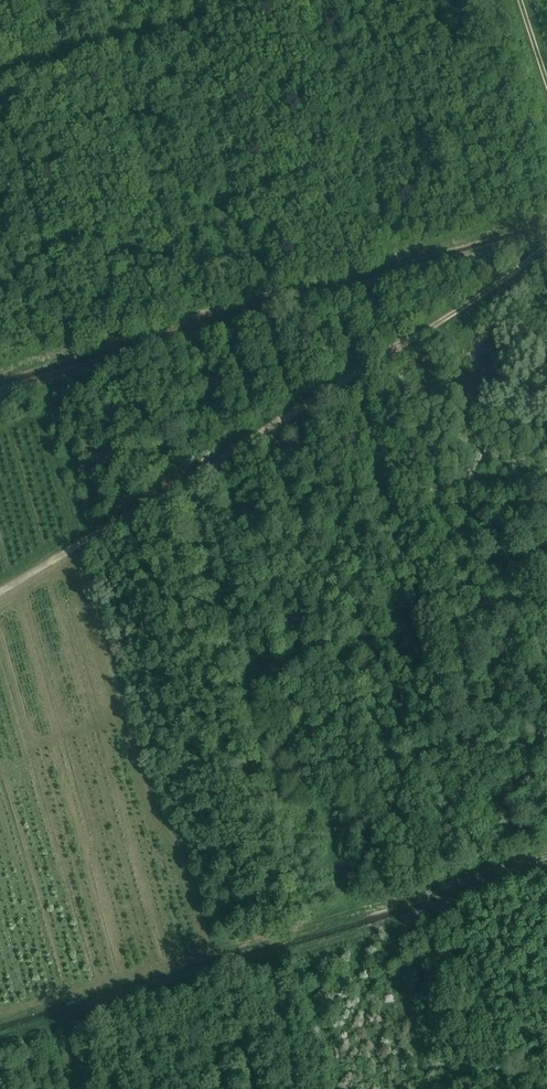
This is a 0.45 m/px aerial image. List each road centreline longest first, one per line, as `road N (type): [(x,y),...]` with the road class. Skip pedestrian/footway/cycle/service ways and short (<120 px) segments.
road 1 (track): [(0,593),(442,321),(546,246)]
road 2 (track): [(0,397),(344,294),(370,301),(398,347)]
road 3 (track): [(243,0),(0,74)]

